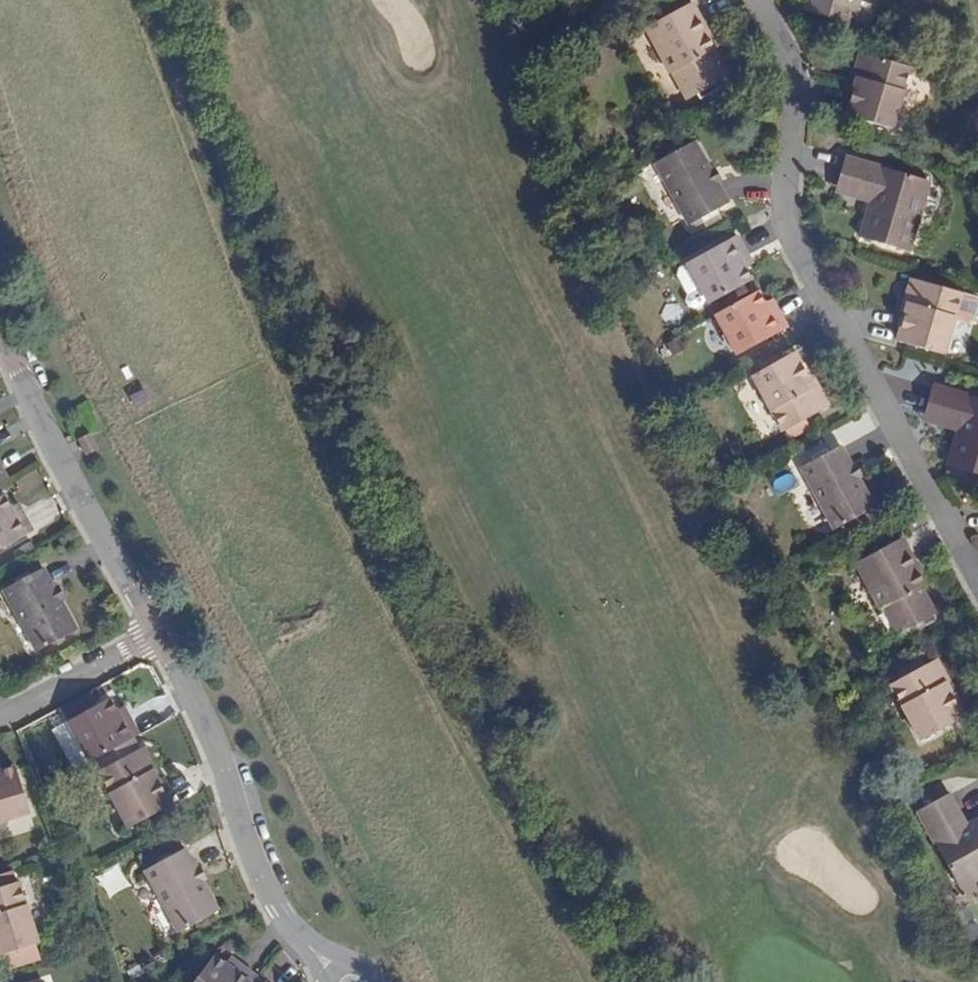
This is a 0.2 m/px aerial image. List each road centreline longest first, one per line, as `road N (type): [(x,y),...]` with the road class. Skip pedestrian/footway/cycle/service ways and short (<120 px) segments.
road 1 (residential): [(756,0),(788,63),(794,105),(783,211),(796,248),(977,596)]
road 2 (residential): [(162,630),(213,727),(260,872),(306,944)]
road 3 (residential): [(6,337),(115,561),(162,630)]
road 4 (residential): [(162,630),(0,718)]

